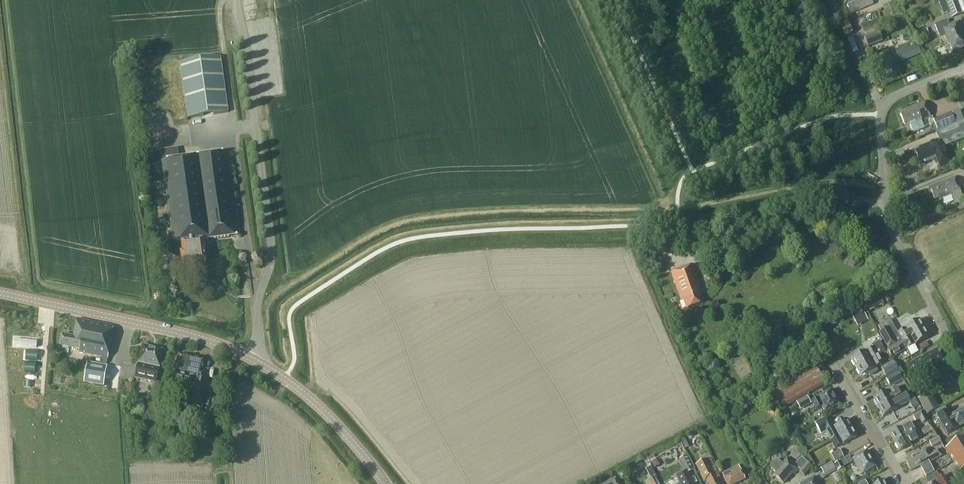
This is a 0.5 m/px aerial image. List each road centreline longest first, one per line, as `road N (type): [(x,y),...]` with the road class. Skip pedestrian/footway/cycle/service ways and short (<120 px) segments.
road 1 (tertiary): [(384,483),(325,413),(255,359),(205,340),(0,295)]
road 2 (residential): [(963,363),(894,237),(880,111),(963,67)]
road 3 (track): [(693,232),(722,217),(799,202),(886,204)]
road 4 (residential): [(901,483),(831,363)]

